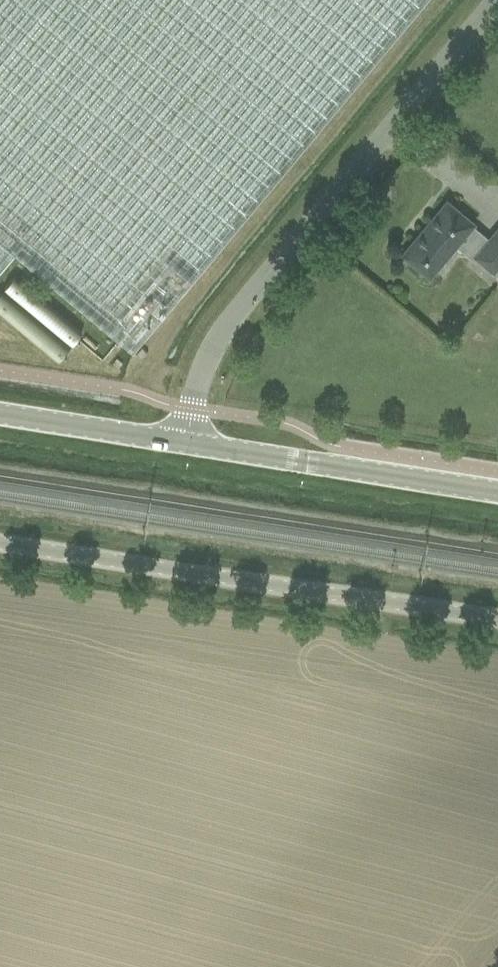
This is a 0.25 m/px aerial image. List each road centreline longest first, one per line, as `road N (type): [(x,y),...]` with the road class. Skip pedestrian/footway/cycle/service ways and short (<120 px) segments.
road 1 (unclassified): [(188,442),(197,377),(214,346),(497,0)]
road 2 (unclassified): [(497,617),(0,544)]
road 3 (tertiary): [(497,491),(188,442)]
road 4 (tertiary): [(188,442),(0,412)]

